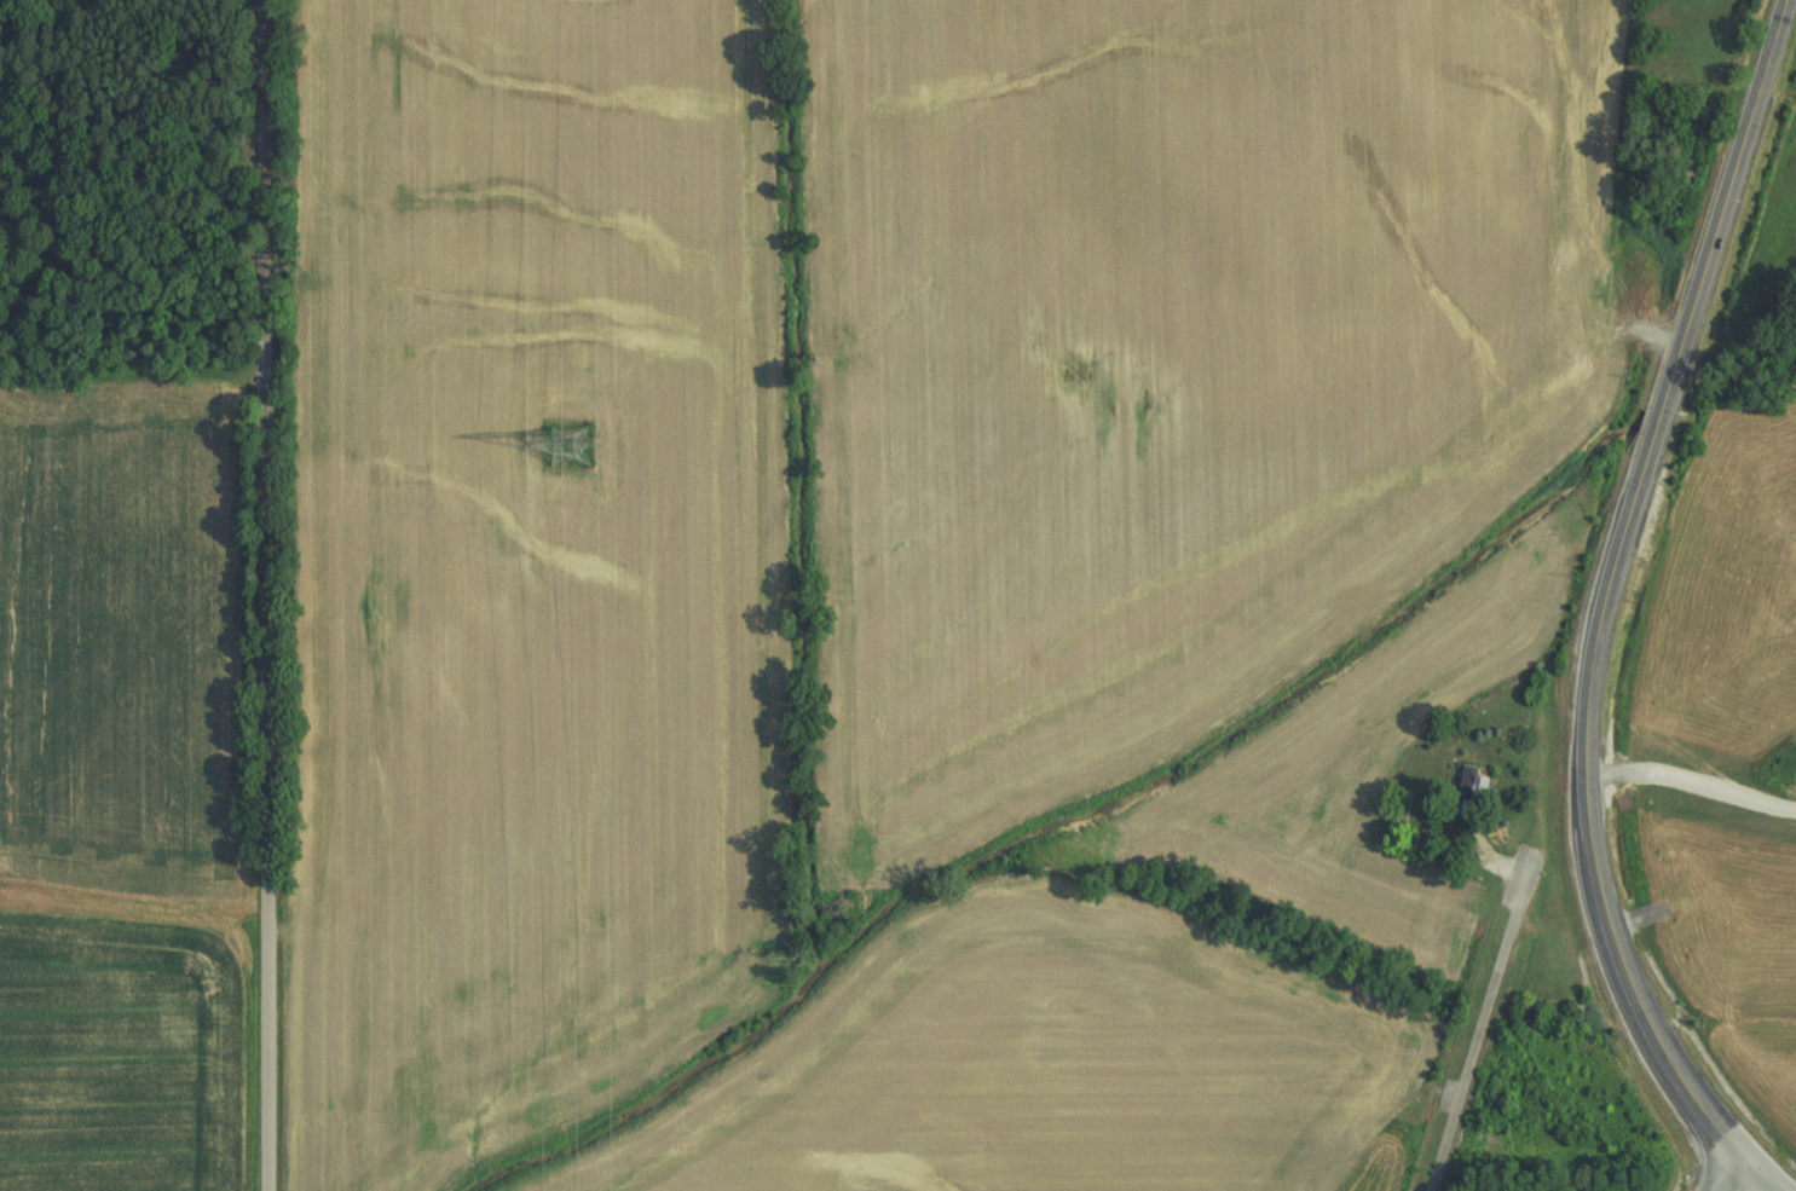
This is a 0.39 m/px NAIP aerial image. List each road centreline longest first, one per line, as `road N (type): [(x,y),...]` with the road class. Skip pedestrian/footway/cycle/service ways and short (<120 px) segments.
road 1 (secondary): [(1749,1163),(1707,1116),(1638,1000),(1607,921),(1584,771),(1589,695),(1622,554),(1791,0)]
road 2 (residential): [(265,1190),(260,0)]

